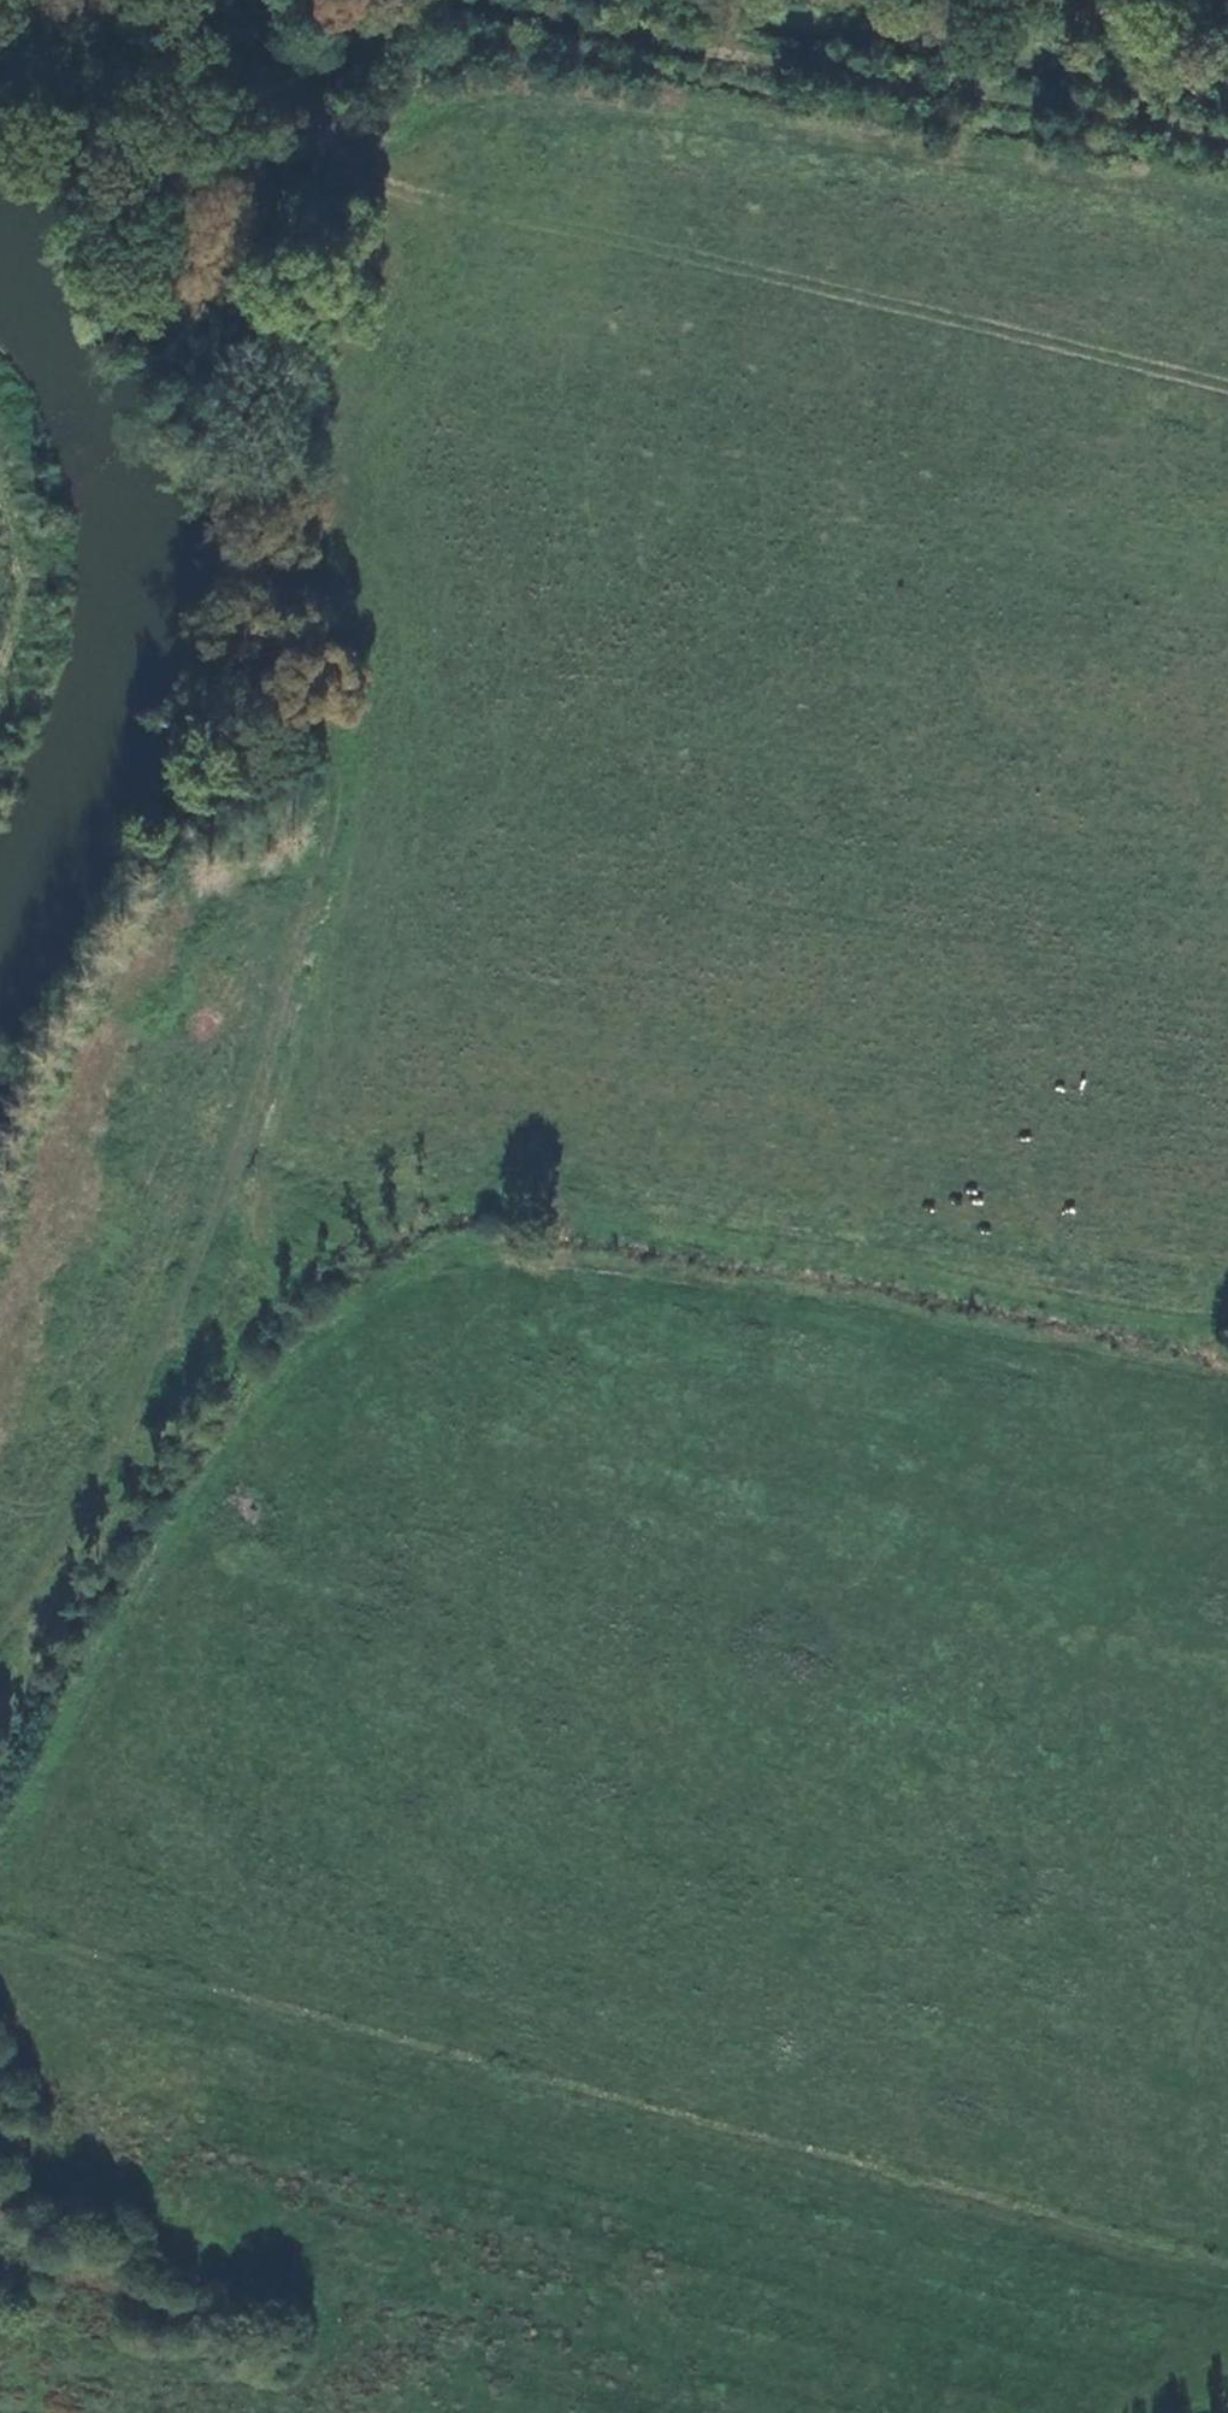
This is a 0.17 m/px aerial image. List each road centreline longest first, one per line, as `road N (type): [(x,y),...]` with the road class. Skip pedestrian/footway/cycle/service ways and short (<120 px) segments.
road 1 (track): [(423,5),(1227,144)]
road 2 (track): [(936,2412),(1022,2336),(1098,2299),(1227,2298)]

